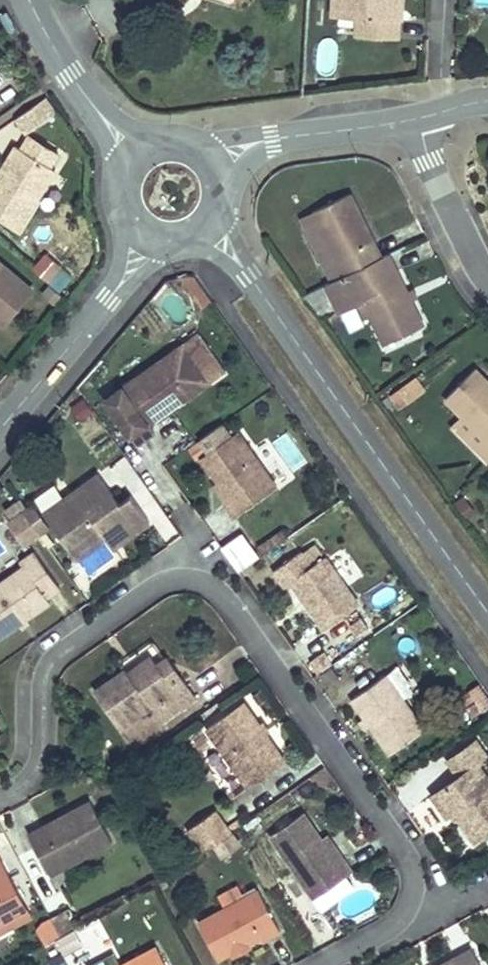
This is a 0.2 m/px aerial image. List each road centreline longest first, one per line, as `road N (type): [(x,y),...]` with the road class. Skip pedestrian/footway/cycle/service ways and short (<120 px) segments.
road 1 (residential): [(320,964),(398,921),(412,897),(412,868),(205,584),(157,587),(60,656),(45,682),(40,764),(0,801)]
road 2 (tertiary): [(487,613),(251,277)]
road 3 (residential): [(420,118),(430,164),(487,275)]
road 4 (tertiary): [(0,430),(107,302)]
road 5 (tertiary): [(277,139),(420,118)]
road 6 (tertiary): [(30,0),(91,104)]

